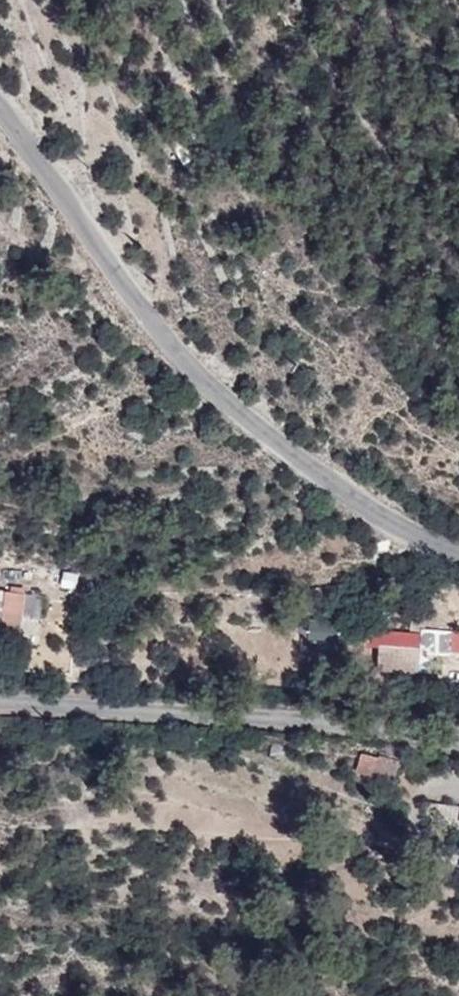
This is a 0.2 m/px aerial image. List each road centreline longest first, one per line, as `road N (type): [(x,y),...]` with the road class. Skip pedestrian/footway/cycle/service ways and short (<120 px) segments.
road 1 (unclassified): [(0,109),(202,377),(293,451),(428,545),(458,556)]
road 2 (unclassified): [(0,704),(317,722),(458,746)]

